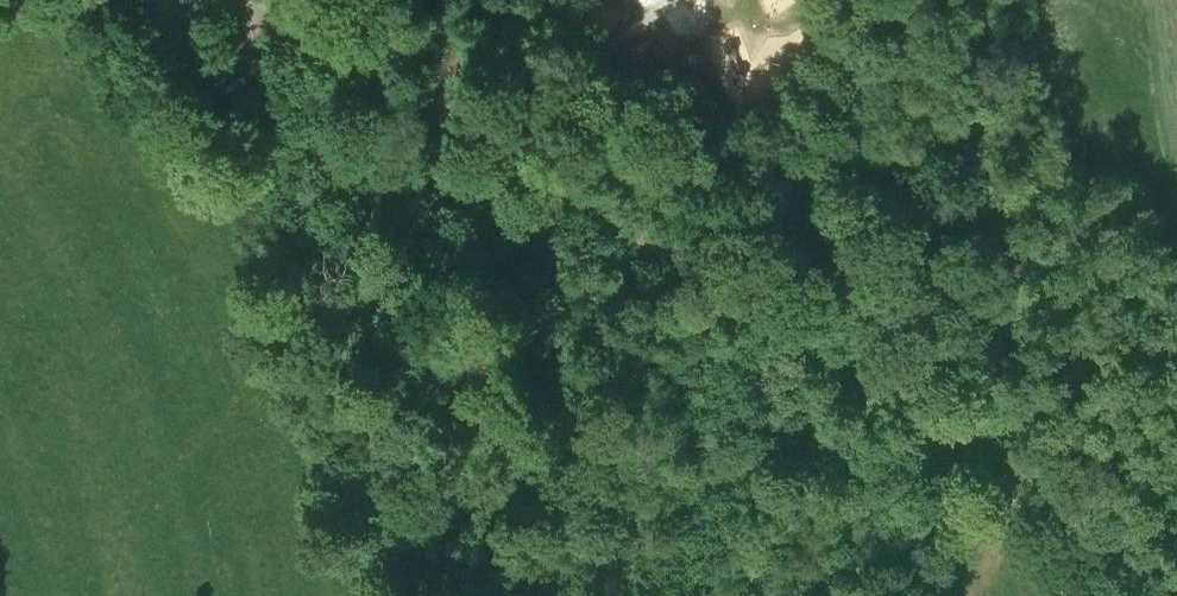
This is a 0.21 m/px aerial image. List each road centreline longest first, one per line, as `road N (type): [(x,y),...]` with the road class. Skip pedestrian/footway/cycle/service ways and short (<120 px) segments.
road 1 (track): [(480,135),(970,420)]
road 2 (track): [(518,155),(453,205),(265,396),(252,430),(308,595)]
road 3 (track): [(978,0),(984,226),(982,344),(970,420)]
road 4 (track): [(249,2),(480,135)]
road 5 (track): [(1006,452),(1176,582)]
road 6 (residential): [(154,0),(177,53),(196,74),(226,76),(247,66),(257,43),(249,2)]
road 7 (track): [(1075,595),(1035,533),(1006,452)]

